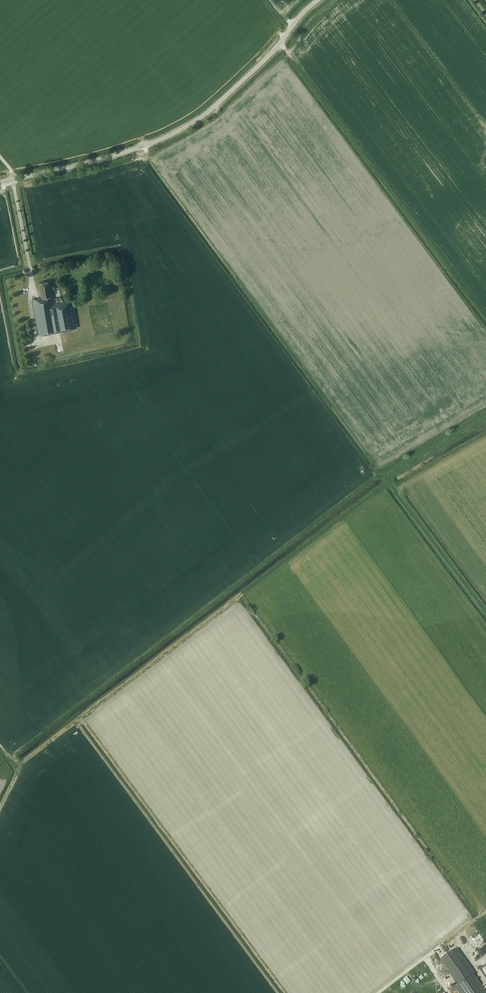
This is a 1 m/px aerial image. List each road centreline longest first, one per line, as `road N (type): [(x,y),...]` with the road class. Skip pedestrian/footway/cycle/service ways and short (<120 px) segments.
road 1 (unclassified): [(0,182),(134,149),(193,122),(318,0)]

